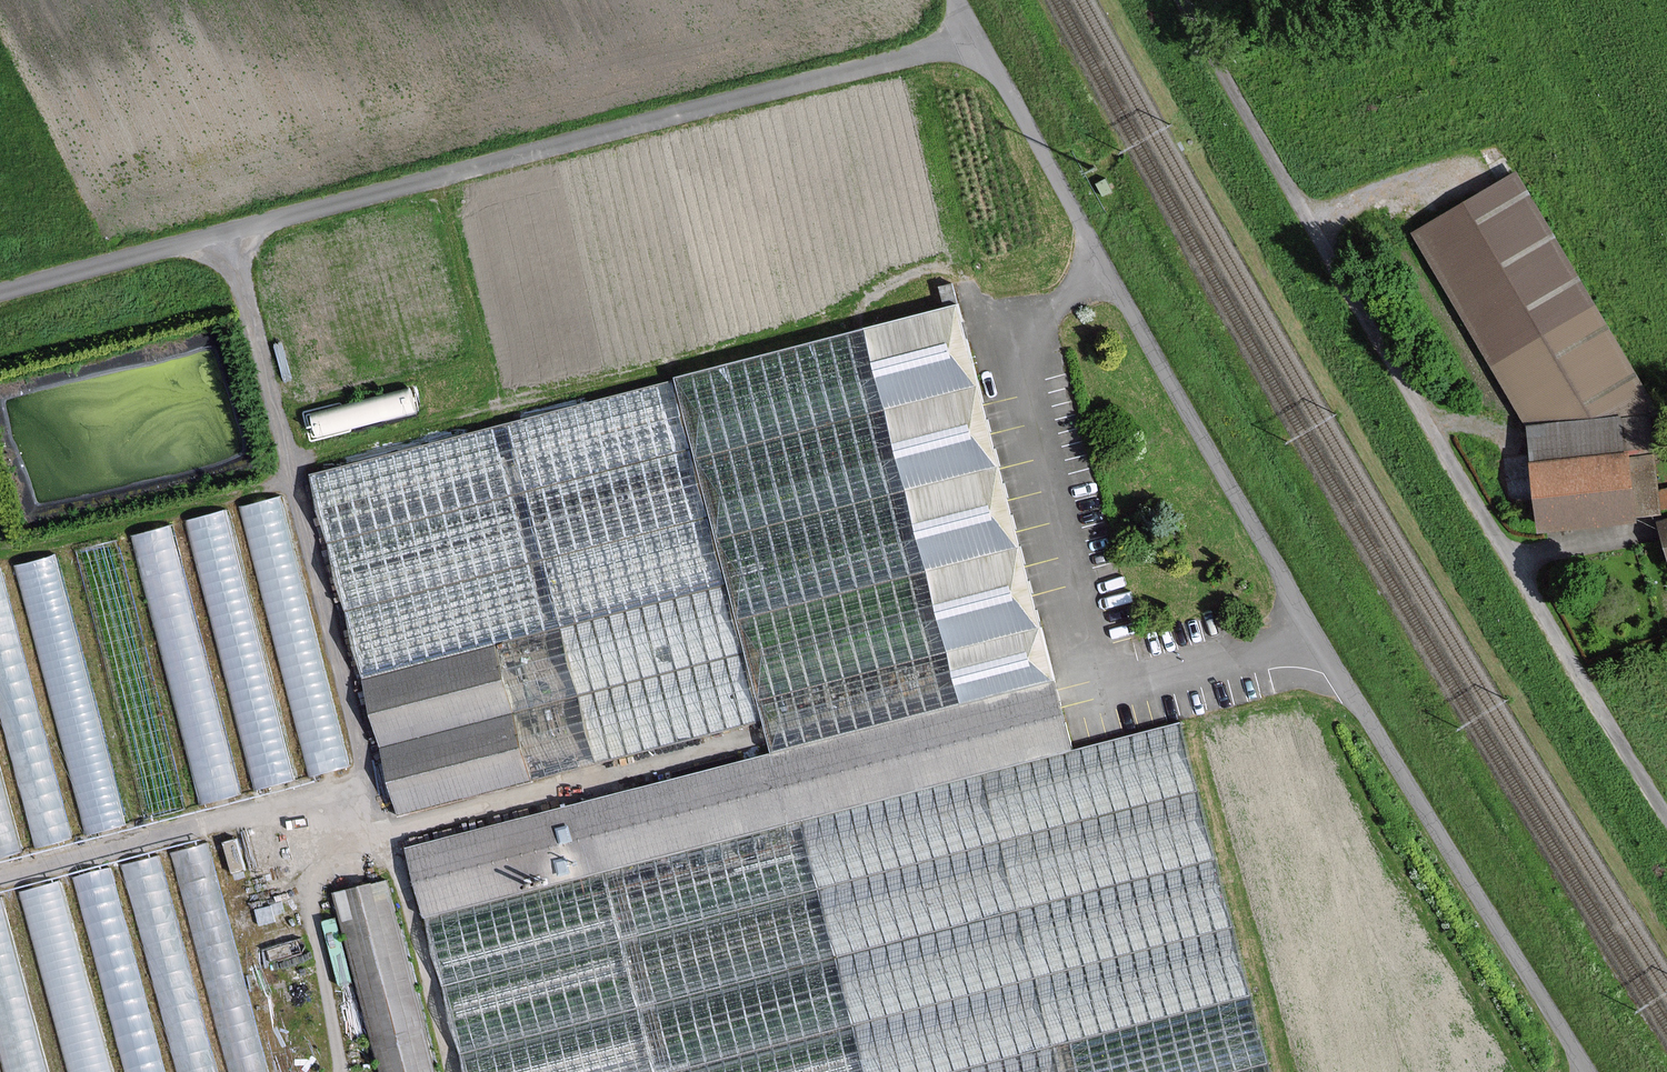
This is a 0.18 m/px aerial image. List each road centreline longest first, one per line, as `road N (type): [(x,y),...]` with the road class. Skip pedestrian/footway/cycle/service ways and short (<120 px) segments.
road 1 (unclassified): [(1587,1071),(1362,714),(976,38)]
road 2 (unclassified): [(0,295),(976,38)]
road 3 (unclassified): [(1666,814),(1185,0)]

